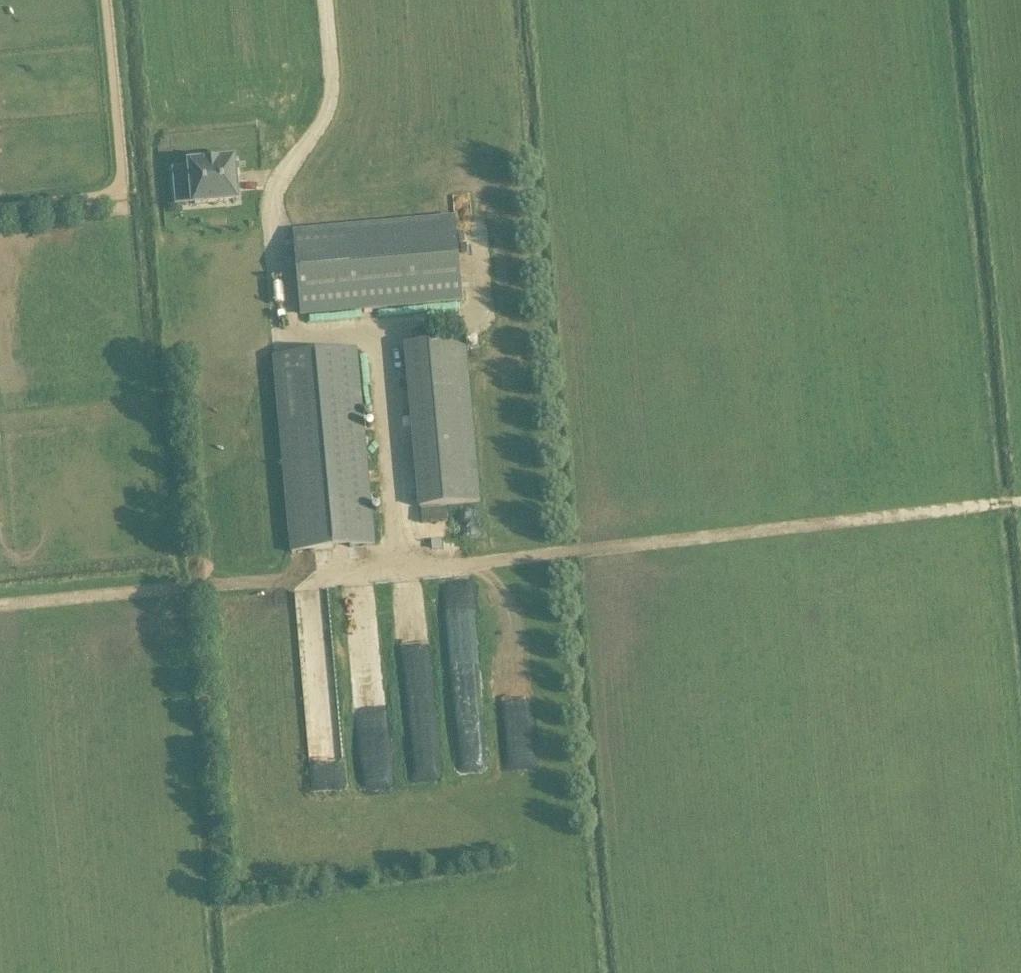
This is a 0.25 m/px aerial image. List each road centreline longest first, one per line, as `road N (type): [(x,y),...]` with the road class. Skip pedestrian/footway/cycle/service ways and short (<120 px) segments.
road 1 (track): [(0,604),(1020,501)]
road 2 (track): [(286,334),(377,327),(399,567)]

